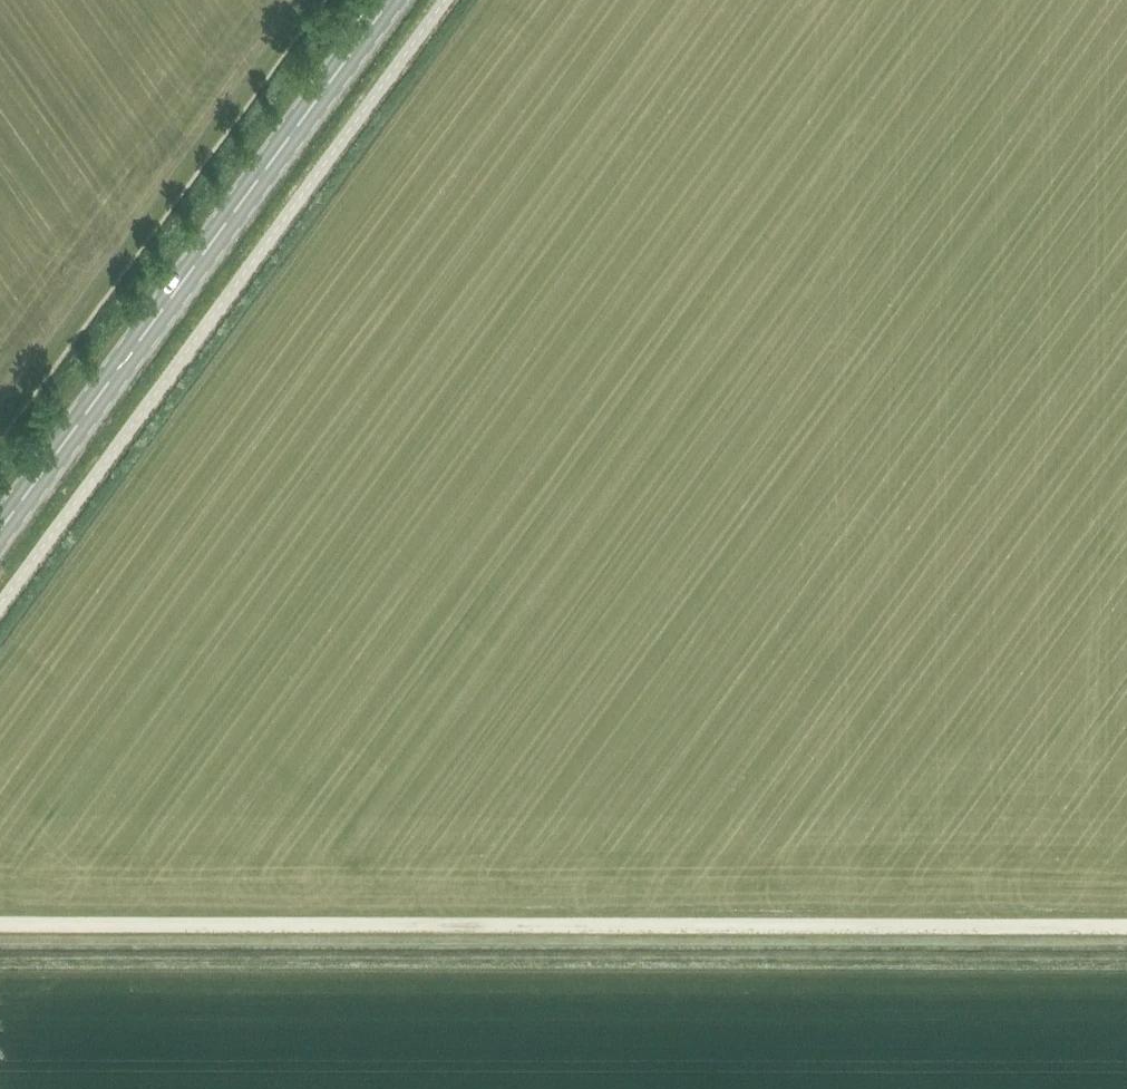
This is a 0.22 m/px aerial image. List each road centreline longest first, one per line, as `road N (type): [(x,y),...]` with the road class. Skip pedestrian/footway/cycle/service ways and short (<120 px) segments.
road 1 (secondary): [(0,530),(390,0)]

